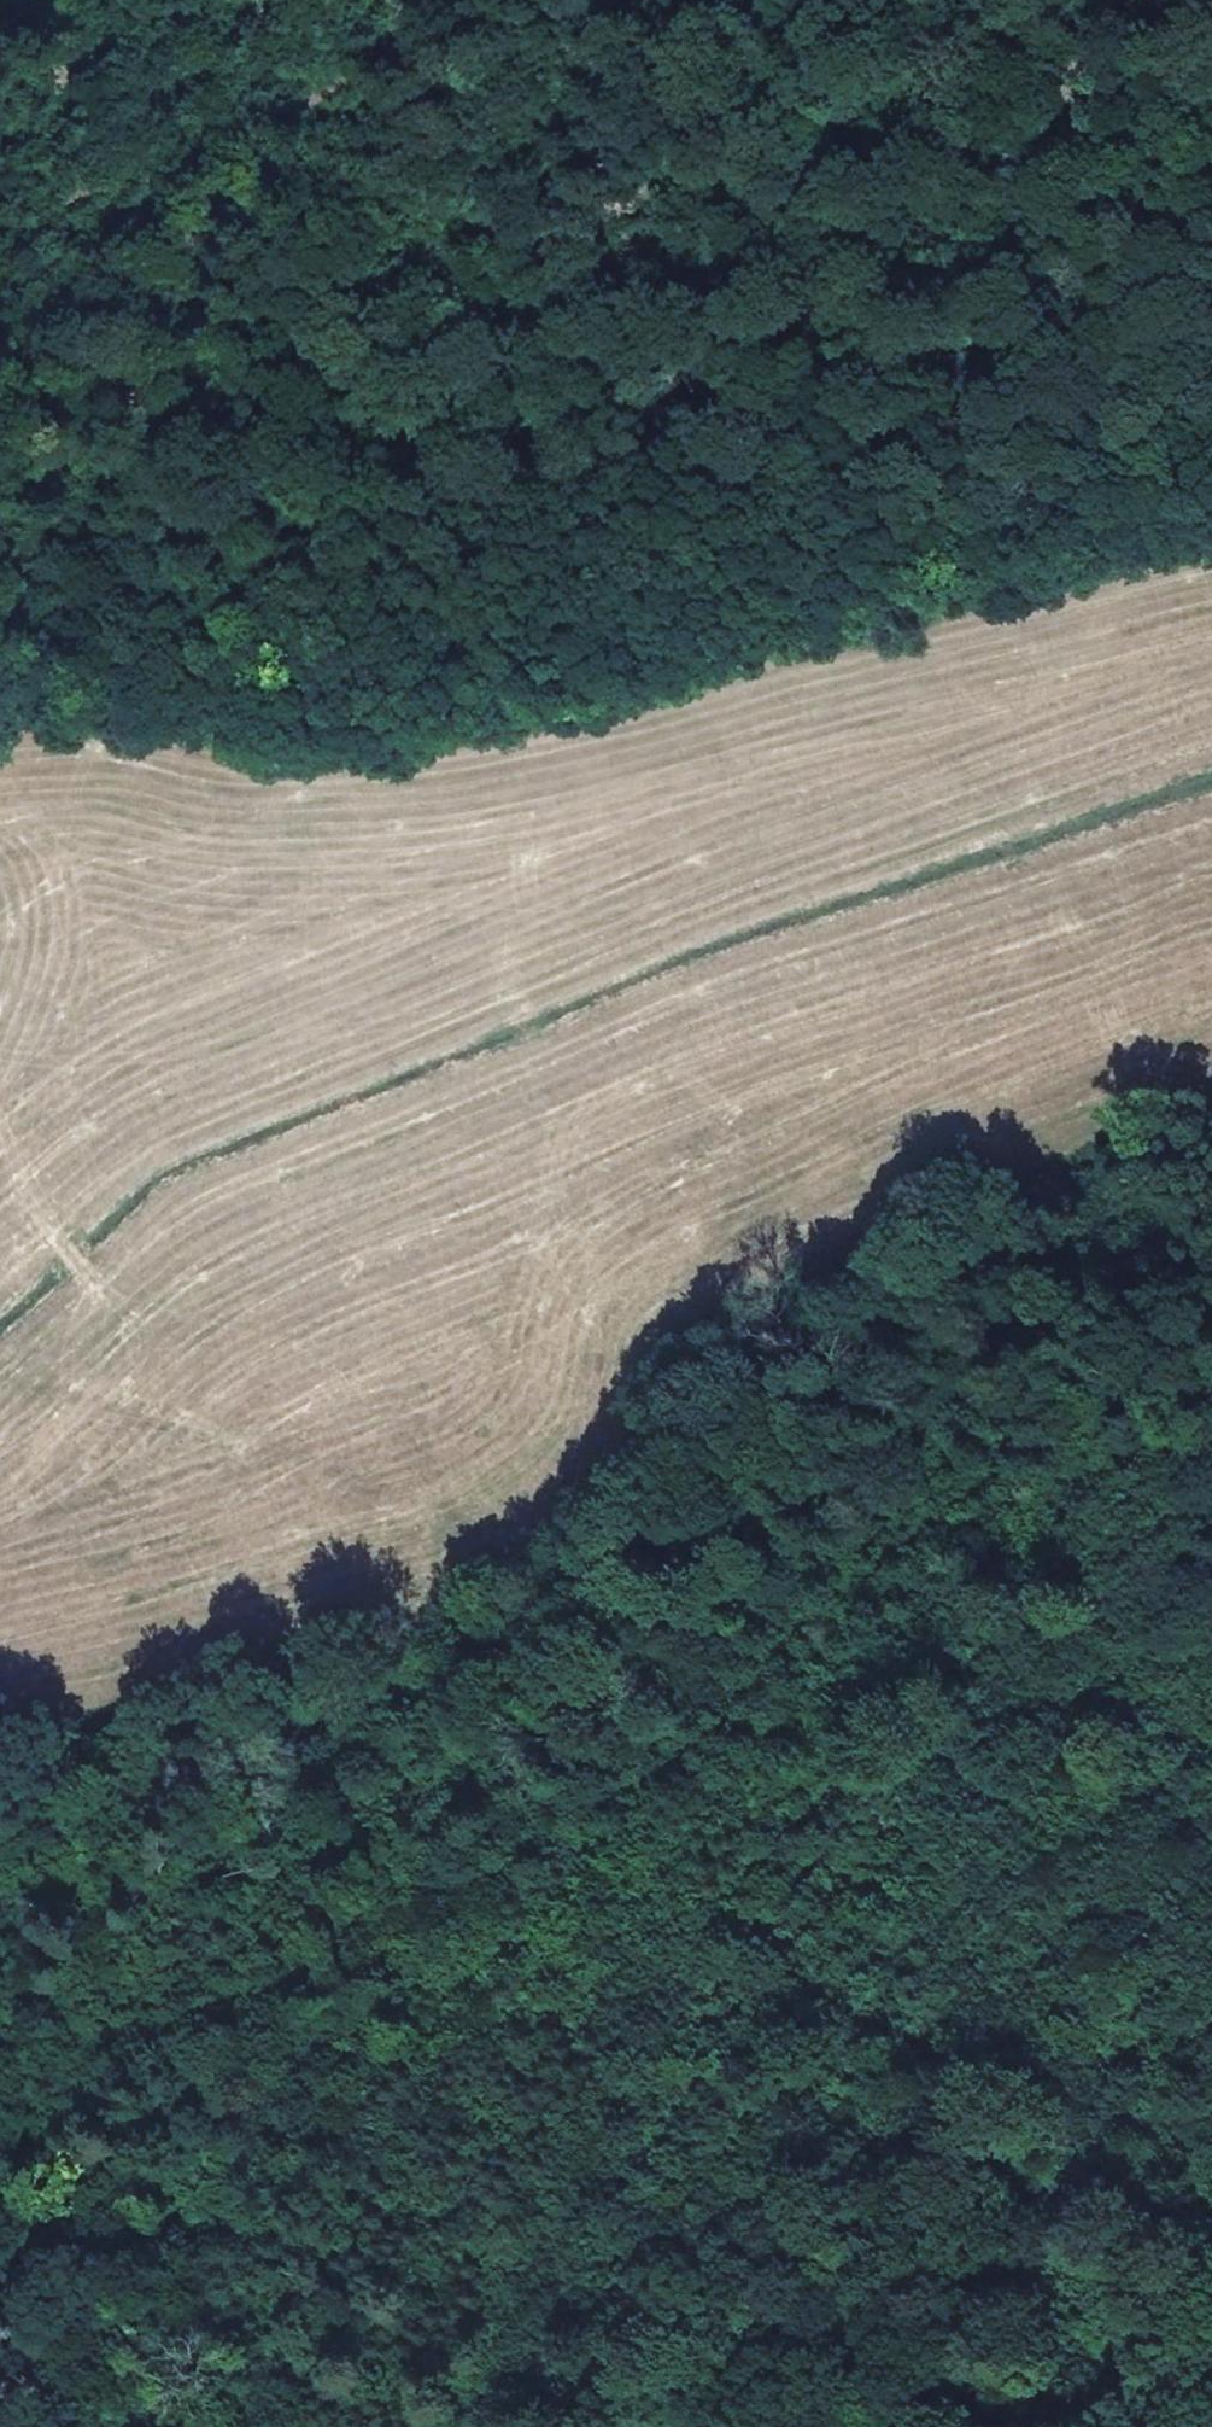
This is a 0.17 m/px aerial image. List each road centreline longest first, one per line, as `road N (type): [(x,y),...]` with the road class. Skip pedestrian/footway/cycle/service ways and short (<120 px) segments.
road 1 (track): [(261,2426),(330,2223),(805,1609),(1211,1331)]
road 2 (track): [(0,218),(54,207),(509,0)]

